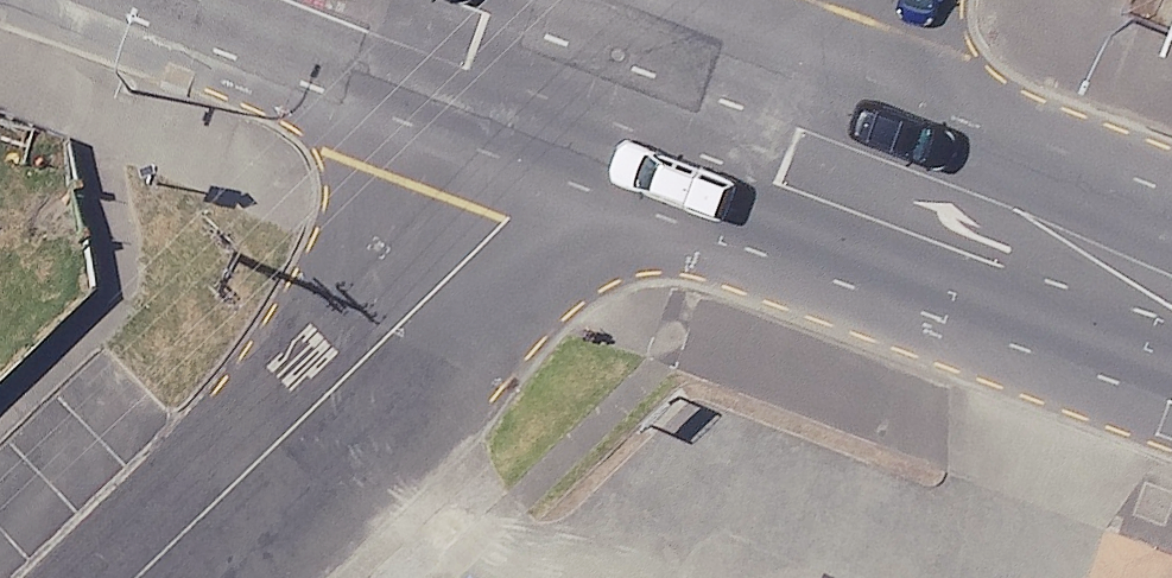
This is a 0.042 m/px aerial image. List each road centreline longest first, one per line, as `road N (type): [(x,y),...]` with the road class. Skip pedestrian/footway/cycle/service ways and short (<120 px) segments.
road 1 (unclassified): [(147,577),(513,217),(619,96)]
road 2 (tertiary): [(1171,284),(1033,214),(808,128),(619,96)]
road 3 (tertiary): [(619,96),(472,64),(291,0)]
road 4 (unclassified): [(619,96),(733,0)]

